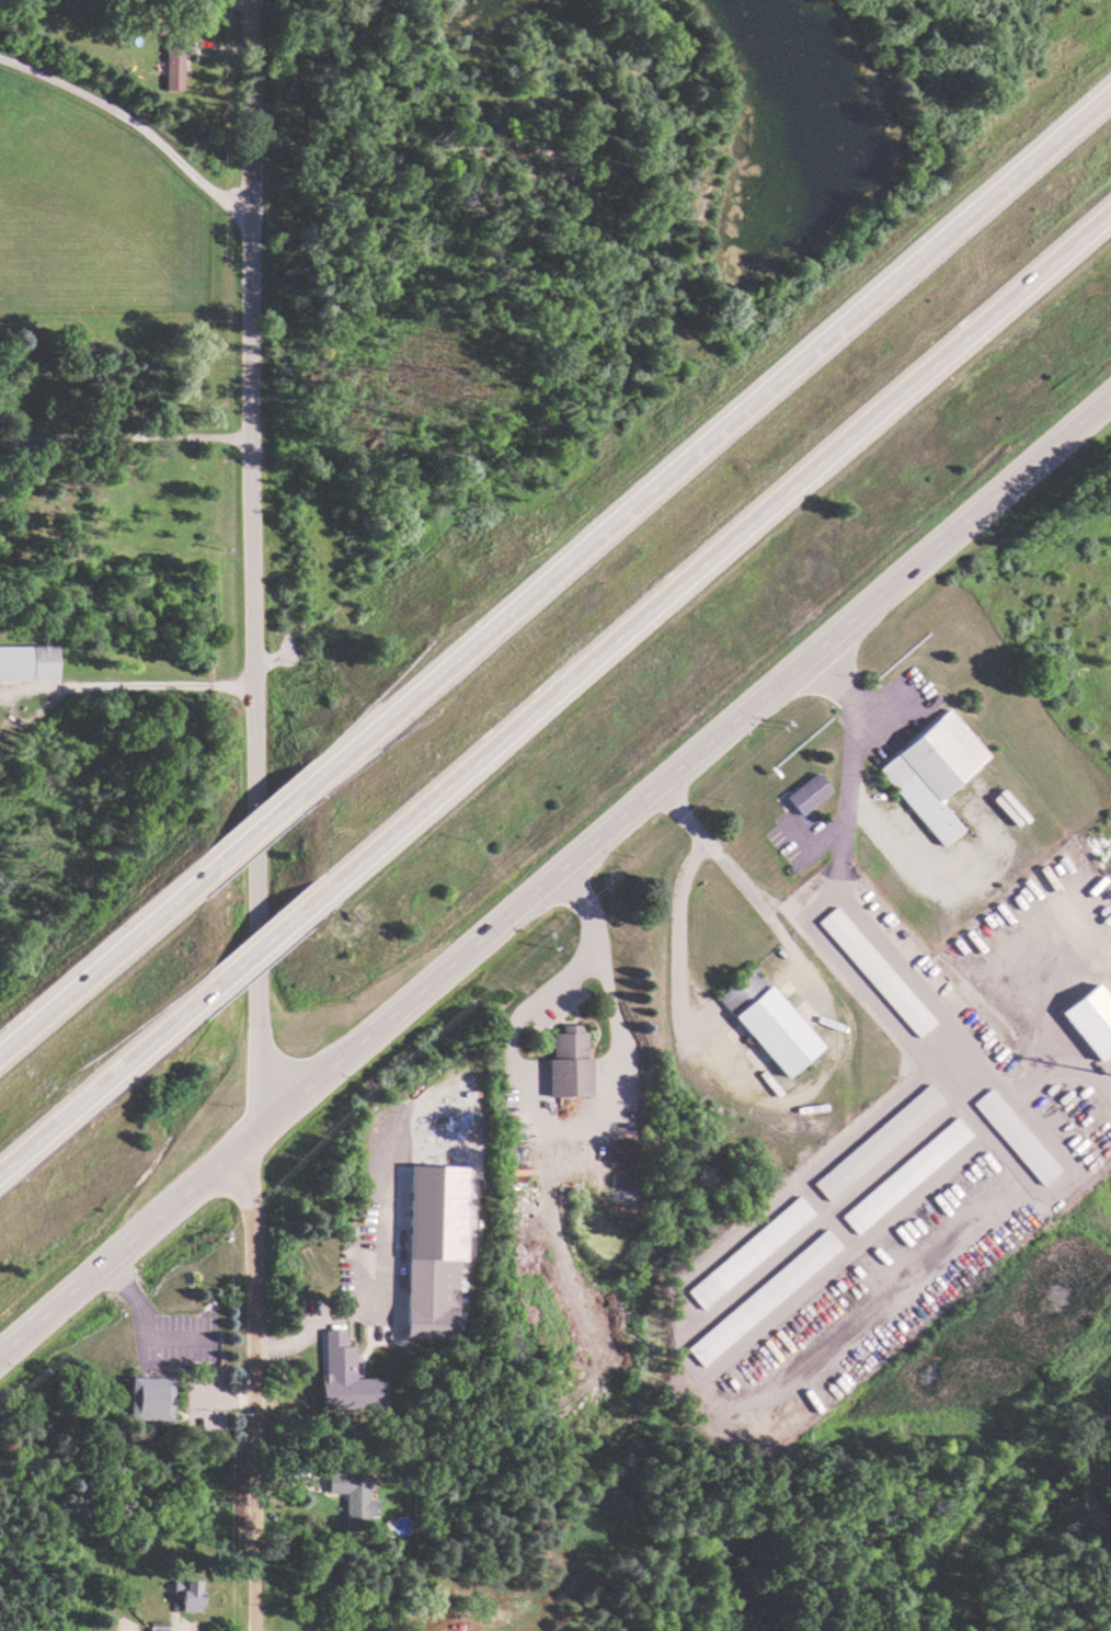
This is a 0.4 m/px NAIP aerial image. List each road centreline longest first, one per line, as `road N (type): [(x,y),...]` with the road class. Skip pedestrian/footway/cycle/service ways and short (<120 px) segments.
road 1 (tertiary): [(0,1346),(1110,387)]
road 2 (motorway): [(1110,82),(334,759)]
road 3 (motorway): [(333,881),(1110,207)]
road 4 (residential): [(248,178),(257,1122)]
road 5 (residential): [(257,1205),(257,1630)]
road 6 (motorway): [(196,872),(0,1042)]
road 7 (motorway): [(0,1168),(185,1008)]
road 8 (motorway): [(185,1008),(333,881)]
road 9 (motorway): [(334,759),(196,872)]
road 10 (residential): [(246,0),(248,178)]

